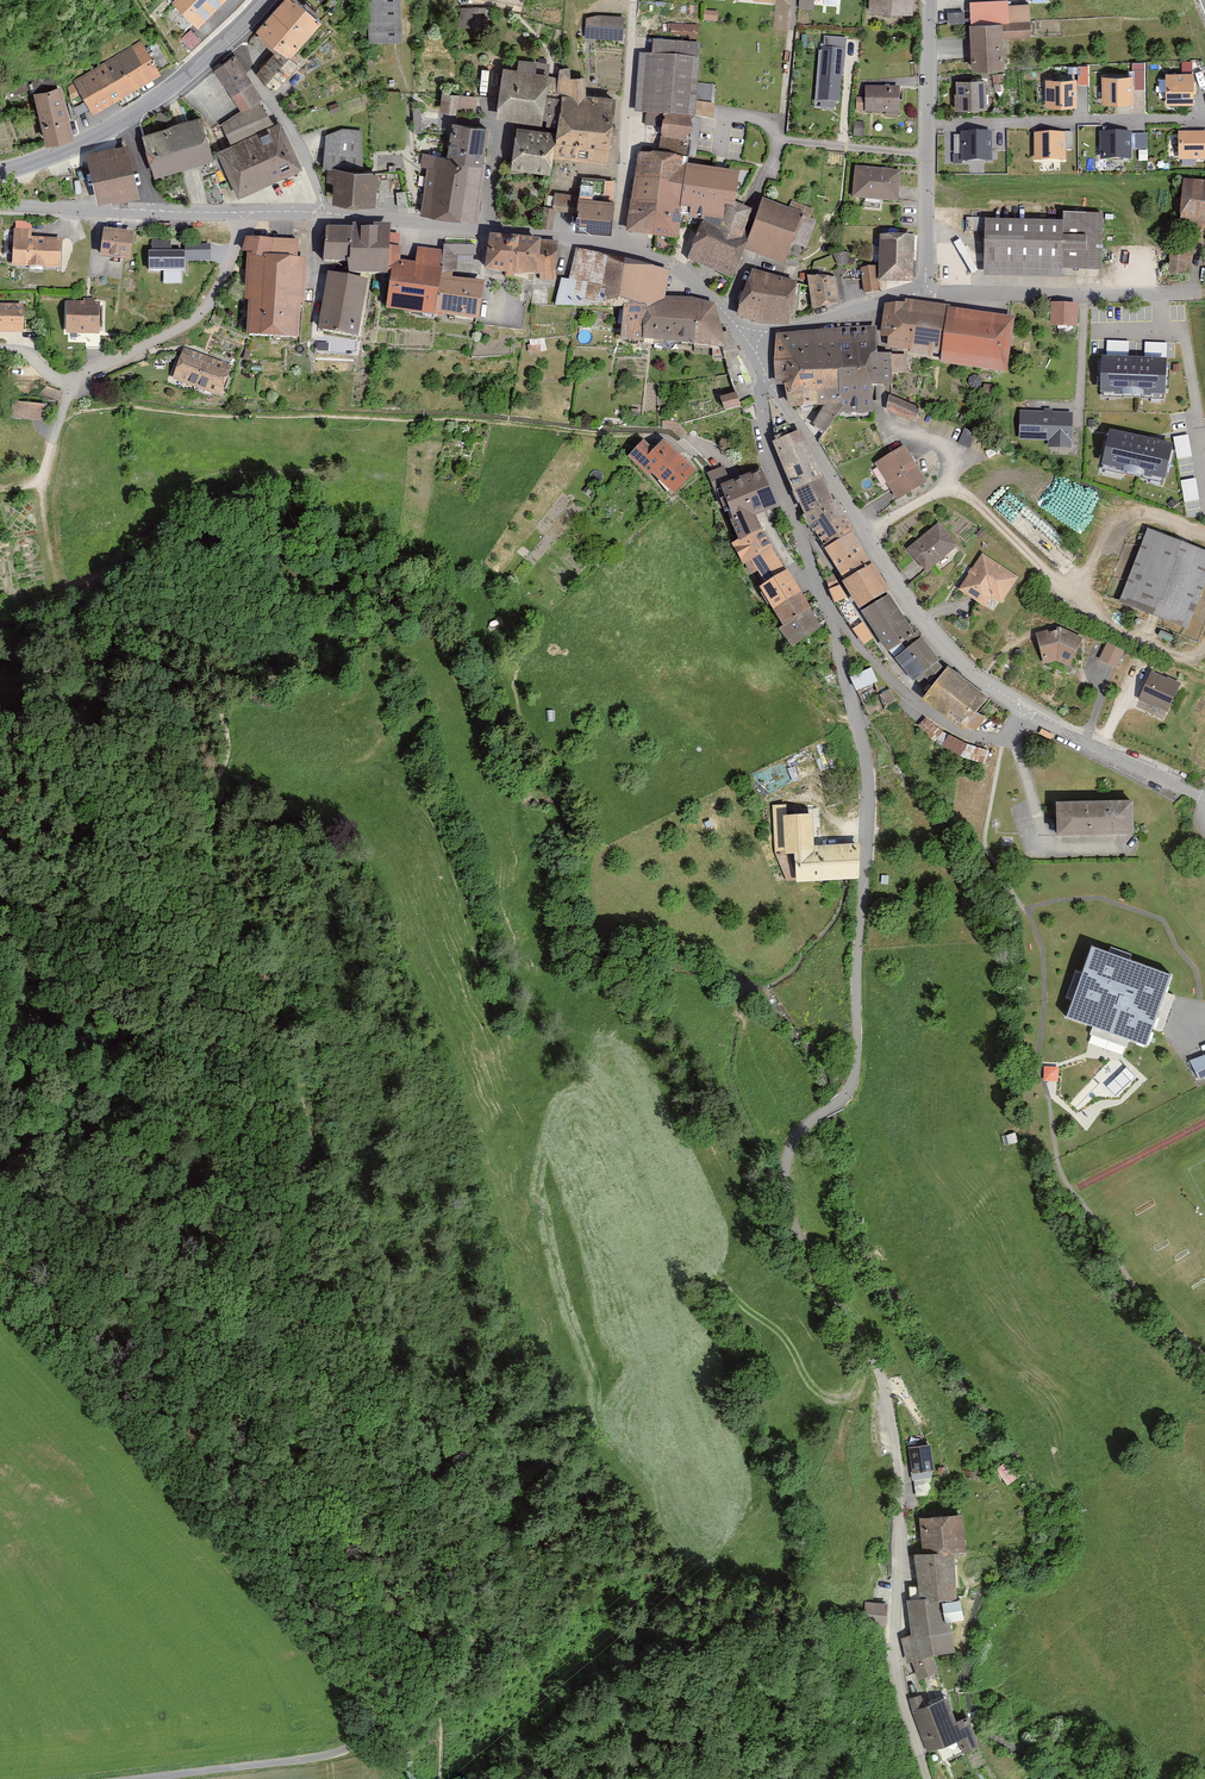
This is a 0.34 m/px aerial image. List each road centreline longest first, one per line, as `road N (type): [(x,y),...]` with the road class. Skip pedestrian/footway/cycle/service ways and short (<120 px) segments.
road 1 (track): [(441,1778),(441,1682),(431,1636),(318,1315),(304,1175),(307,1082),(209,815),(228,751),(221,712),(176,665),(96,637),(64,590),(40,477)]
road 2 (residential): [(834,621),(868,790),(855,1069),(846,1092),(791,1147),(788,1201),(800,1241),(878,1369),(890,1414),(899,1491),(893,1659),(927,1778)]
road 3 (unclassified): [(138,1778),(344,1750),(372,1721),(371,1676),(211,1299),(201,1230),(206,1141),(199,1117),(172,1070),(130,1026),(0,950)]
road 4 (track): [(368,1471),(283,1336),(246,1243),(208,1182),(287,1163),(304,1151)]
road 5 (residential): [(765,411),(796,426),(915,617),(971,673),(1027,709)]
road 6 (residential): [(324,214),(612,247)]
road 7 (residential): [(923,291),(1196,291)]
road 8 (residential): [(245,213),(225,273),(197,316),(73,384)]
road 9 (residential): [(834,621),(908,697),(965,735),(1003,738),(1027,709)]
road 10 (residential): [(612,247),(628,0)]
road 11 (track): [(865,1348),(861,1386),(840,1401),(820,1394),(774,1326),(727,1288)]
road 12 (residential): [(765,411),(759,441),(834,621)]
road 13 (residential): [(926,153),(786,145),(748,206)]
road 14 (residential): [(324,214),(283,120),(231,38)]
road 15 (residential): [(1027,709),(1204,797)]
road 16 (residential): [(923,291),(750,335)]
road 17 (residential): [(612,247),(672,264),(750,335)]
road 18 (residential): [(0,205),(153,212)]
road 19 (residential): [(931,0),(926,153)]
road 20 (residential): [(926,153),(923,291)]
road 21 (secondary): [(127,118),(0,172)]
road 22 (secondary): [(231,38),(127,118)]

